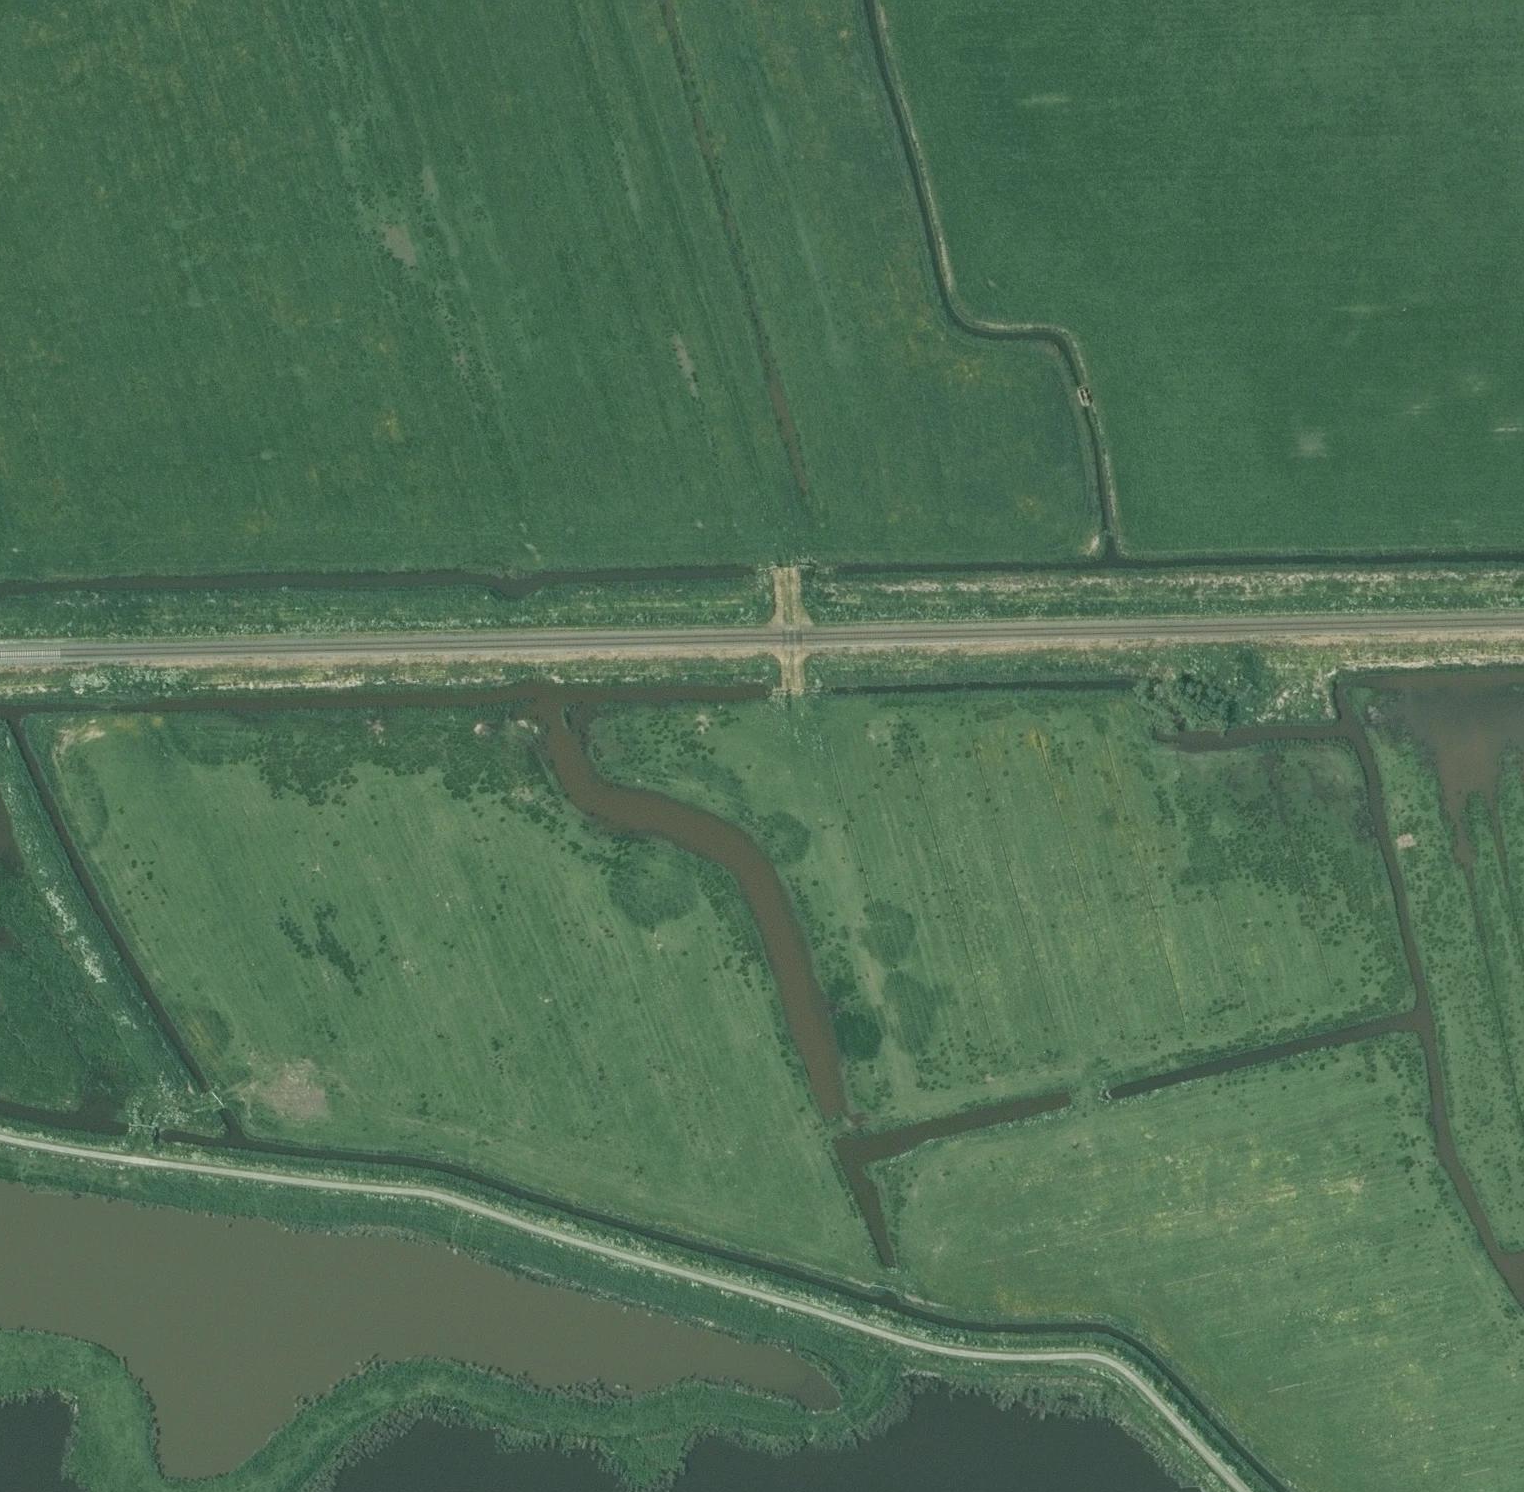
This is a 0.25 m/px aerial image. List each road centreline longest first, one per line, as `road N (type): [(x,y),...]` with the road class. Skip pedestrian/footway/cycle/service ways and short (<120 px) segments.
road 1 (track): [(792,692),(787,568)]

